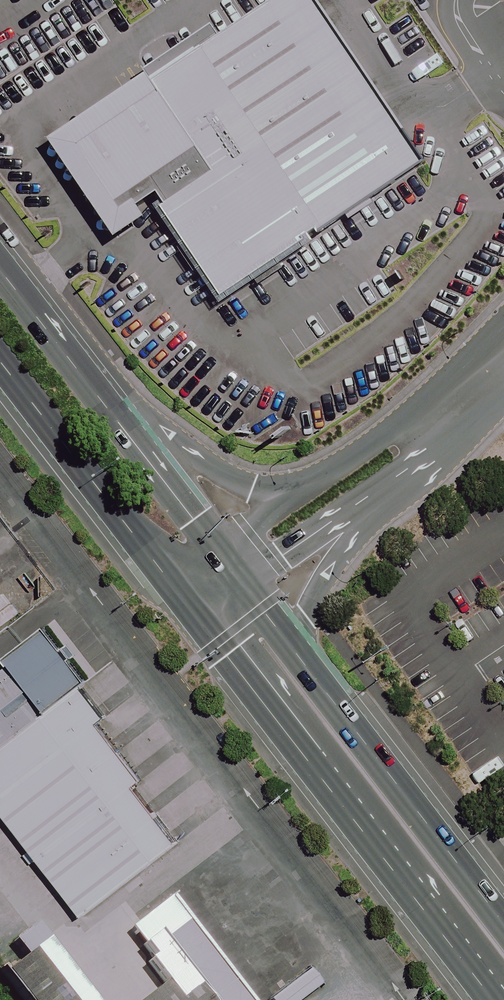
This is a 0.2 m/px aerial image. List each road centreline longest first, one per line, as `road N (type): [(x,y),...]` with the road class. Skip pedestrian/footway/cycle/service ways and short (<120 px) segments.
road 1 (secondary): [(501,999),(202,619)]
road 2 (secondary): [(296,653),(503,924)]
road 3 (secondary): [(177,588),(0,373)]
road 4 (unclassified): [(303,490),(377,445),(503,342)]
road 5 (secondary): [(112,414),(252,487),(303,490)]
road 6 (secondary): [(400,478),(331,570),(296,653)]
road 7 (unclassified): [(400,478),(243,584)]
road 8 (secondary): [(0,270),(112,414)]
road 9 (secondary): [(112,414),(219,555)]
road 10 (unclassified): [(503,398),(400,478)]

